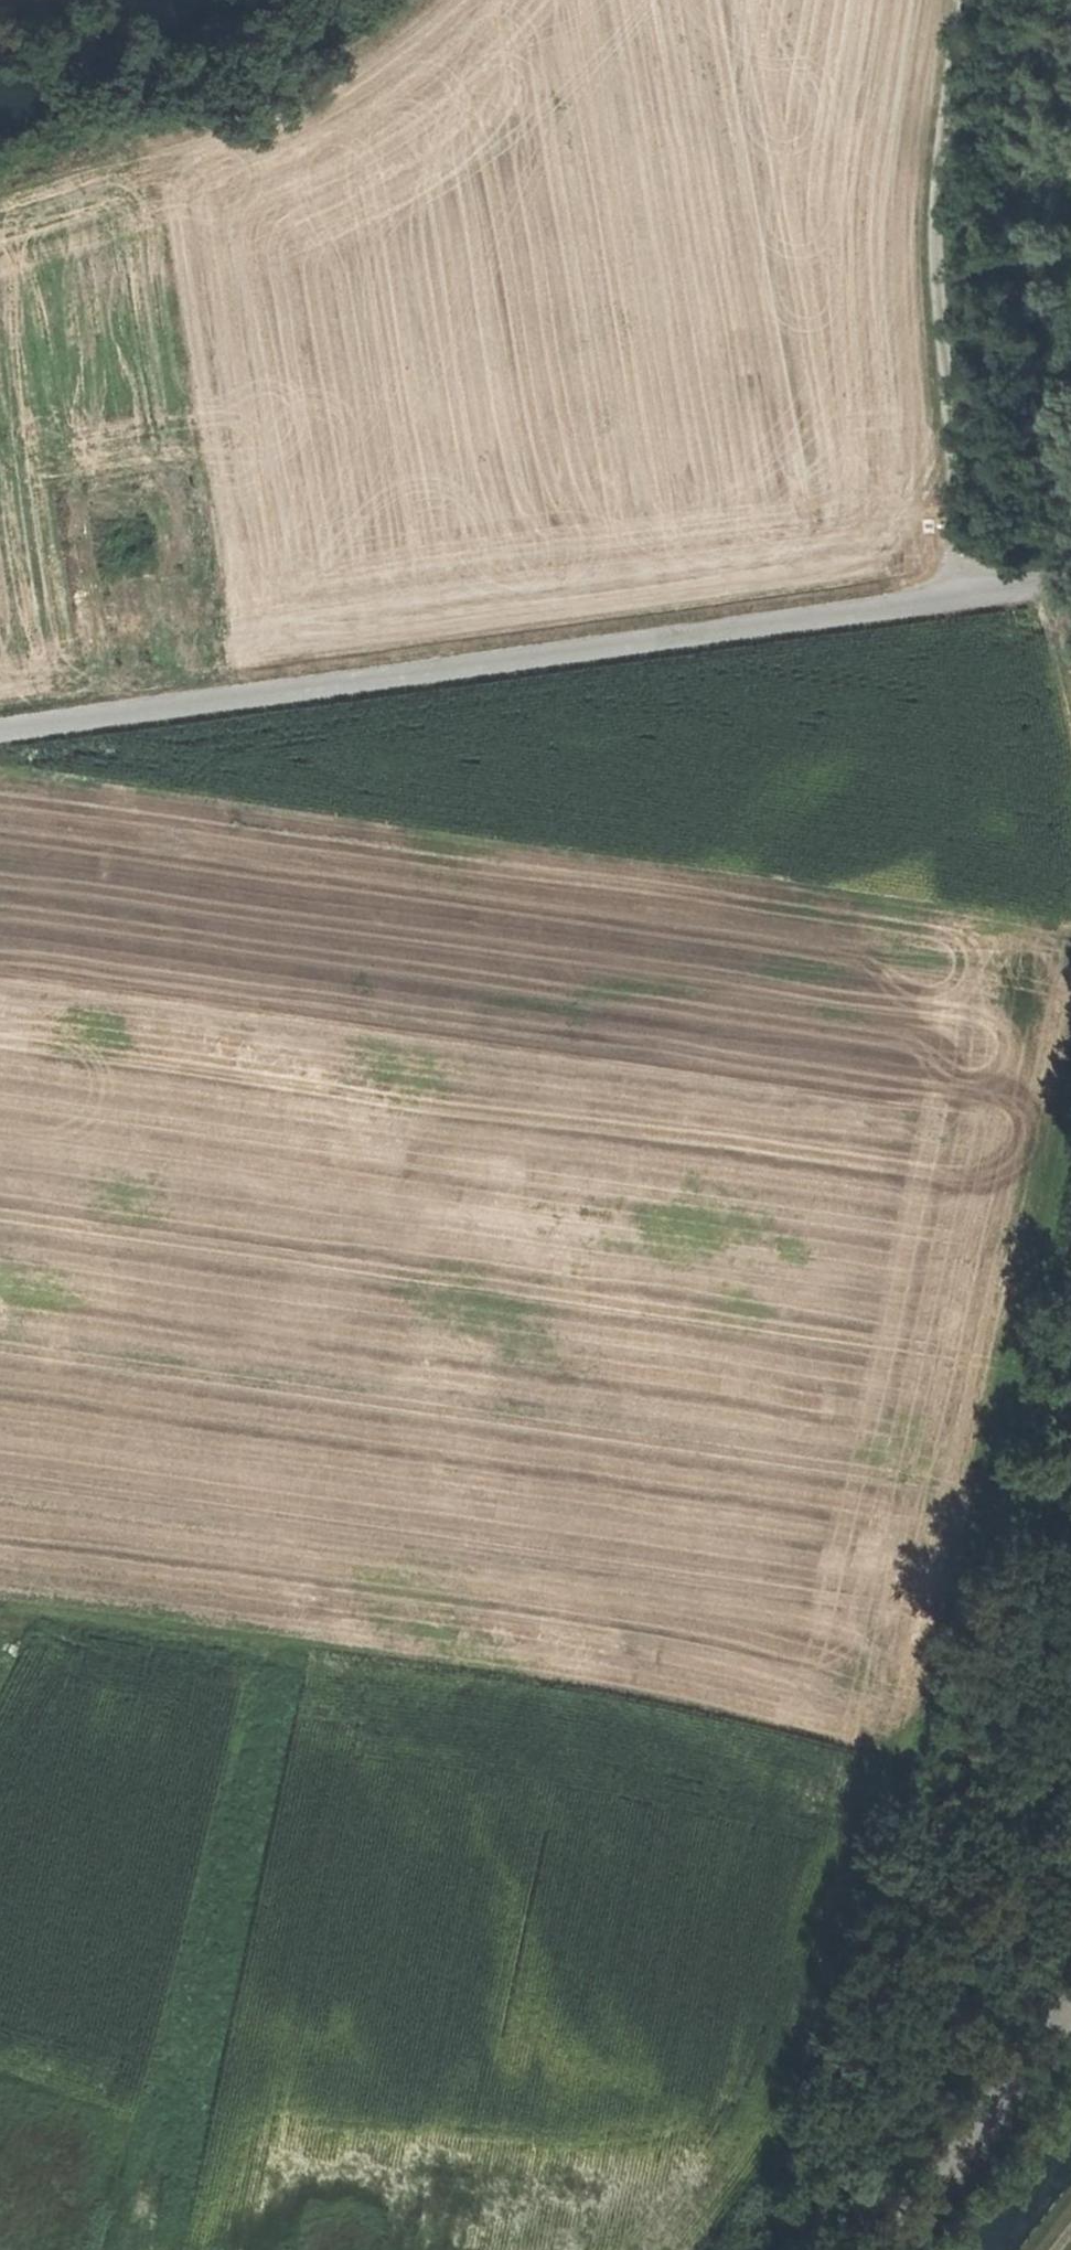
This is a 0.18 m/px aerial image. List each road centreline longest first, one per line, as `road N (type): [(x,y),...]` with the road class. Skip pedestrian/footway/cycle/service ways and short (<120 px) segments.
road 1 (tertiary): [(0,729),(1070,576)]
road 2 (track): [(961,589),(930,176),(966,0)]
road 3 (tertiary): [(1070,2006),(883,2249)]

